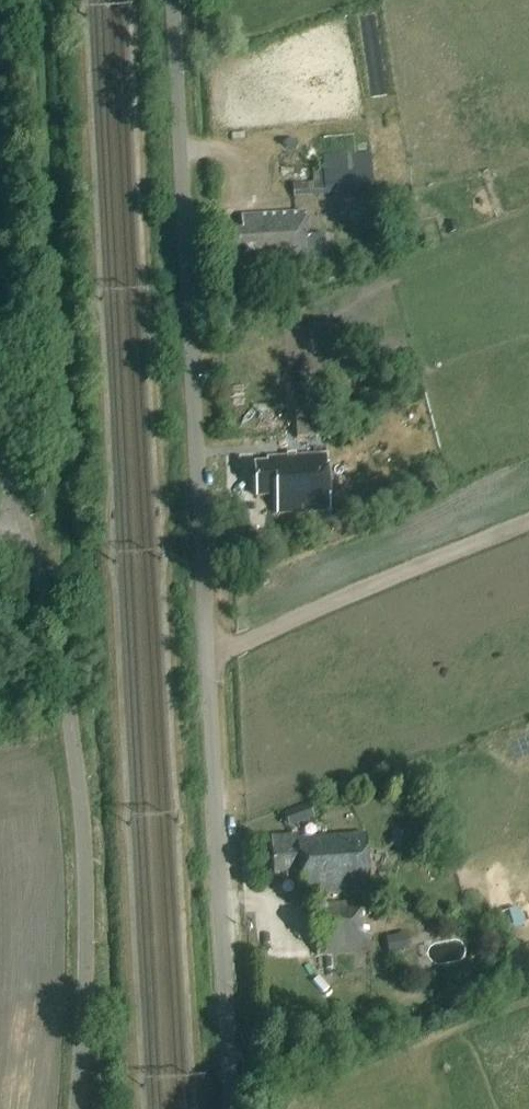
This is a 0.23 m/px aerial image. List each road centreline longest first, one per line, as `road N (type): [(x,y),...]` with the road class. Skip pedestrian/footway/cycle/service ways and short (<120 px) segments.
road 1 (unclassified): [(231,1108),(174,0)]
road 2 (unclassified): [(75,1108),(85,991),(78,754),(68,679),(20,523)]

